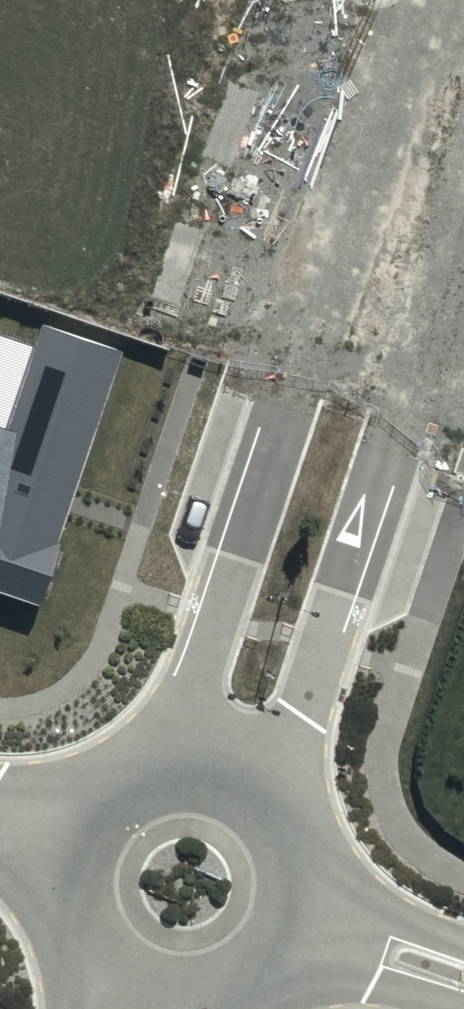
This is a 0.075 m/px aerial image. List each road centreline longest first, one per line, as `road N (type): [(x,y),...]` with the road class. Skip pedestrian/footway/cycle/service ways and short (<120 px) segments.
road 1 (tertiary): [(164,763),(418,0)]
road 2 (tertiary): [(463,191),(259,790)]
road 3 (residential): [(463,976),(306,918)]
road 4 (tertiary): [(87,984),(51,918),(58,843)]
road 5 (tertiary): [(259,790),(301,847),(306,918)]
road 6 (tertiary): [(58,843),(100,788),(164,763)]
road 7 (tertiary): [(306,918),(290,959),(261,992),(231,1008)]

